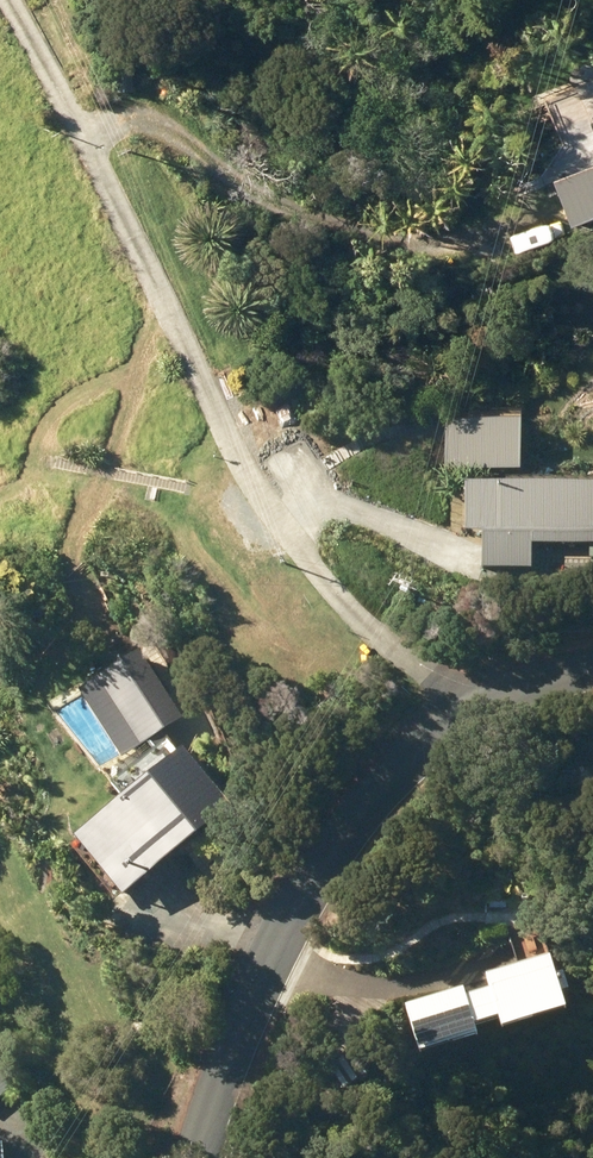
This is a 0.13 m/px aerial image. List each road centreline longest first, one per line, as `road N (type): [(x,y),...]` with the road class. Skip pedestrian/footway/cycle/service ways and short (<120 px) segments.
road 1 (residential): [(468,747),(259,492),(44,62),(2,0)]
road 2 (tertiary): [(203,1157),(324,866),(402,782),(468,747)]
road 3 (tertiary): [(468,747),(592,689)]

